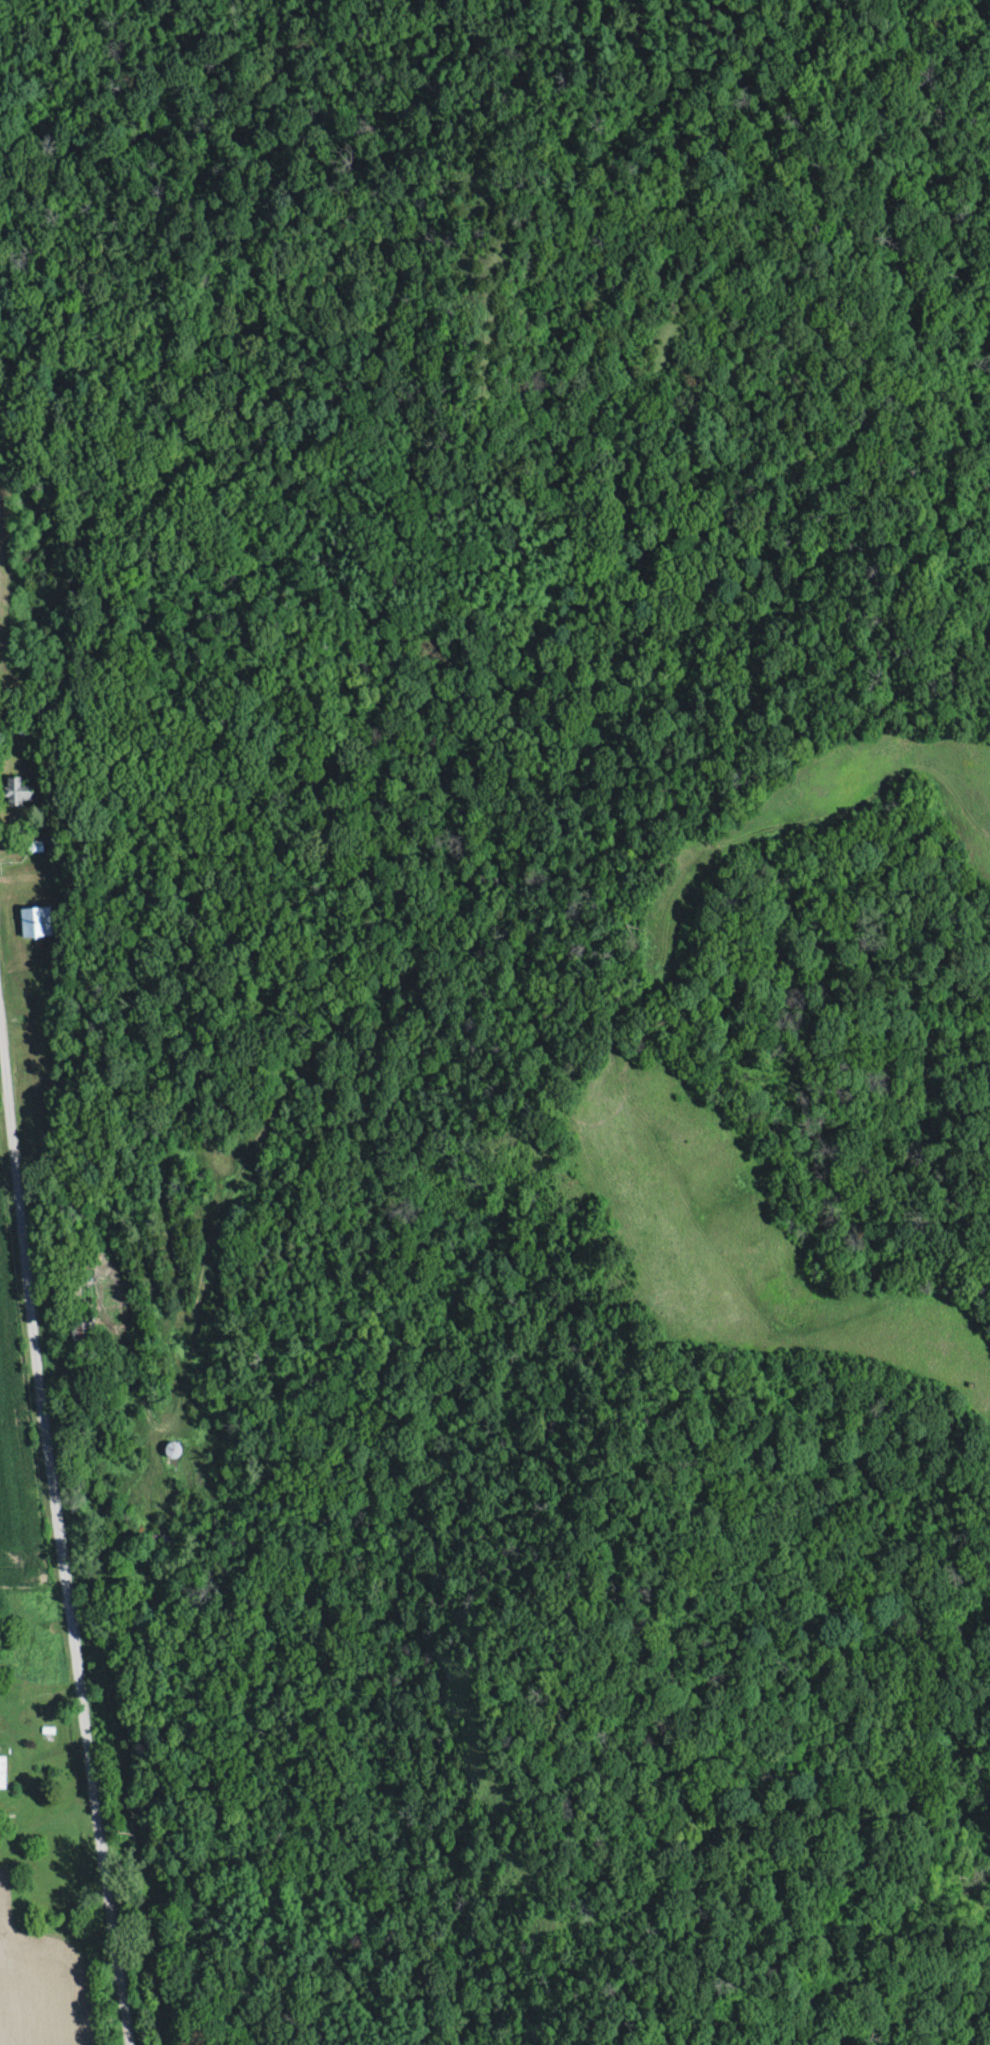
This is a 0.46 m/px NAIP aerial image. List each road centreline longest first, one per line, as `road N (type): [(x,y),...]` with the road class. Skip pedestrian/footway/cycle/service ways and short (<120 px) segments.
road 1 (residential): [(147,2044),(97,1692),(97,1529),(74,1384),(18,316),(0,223)]

